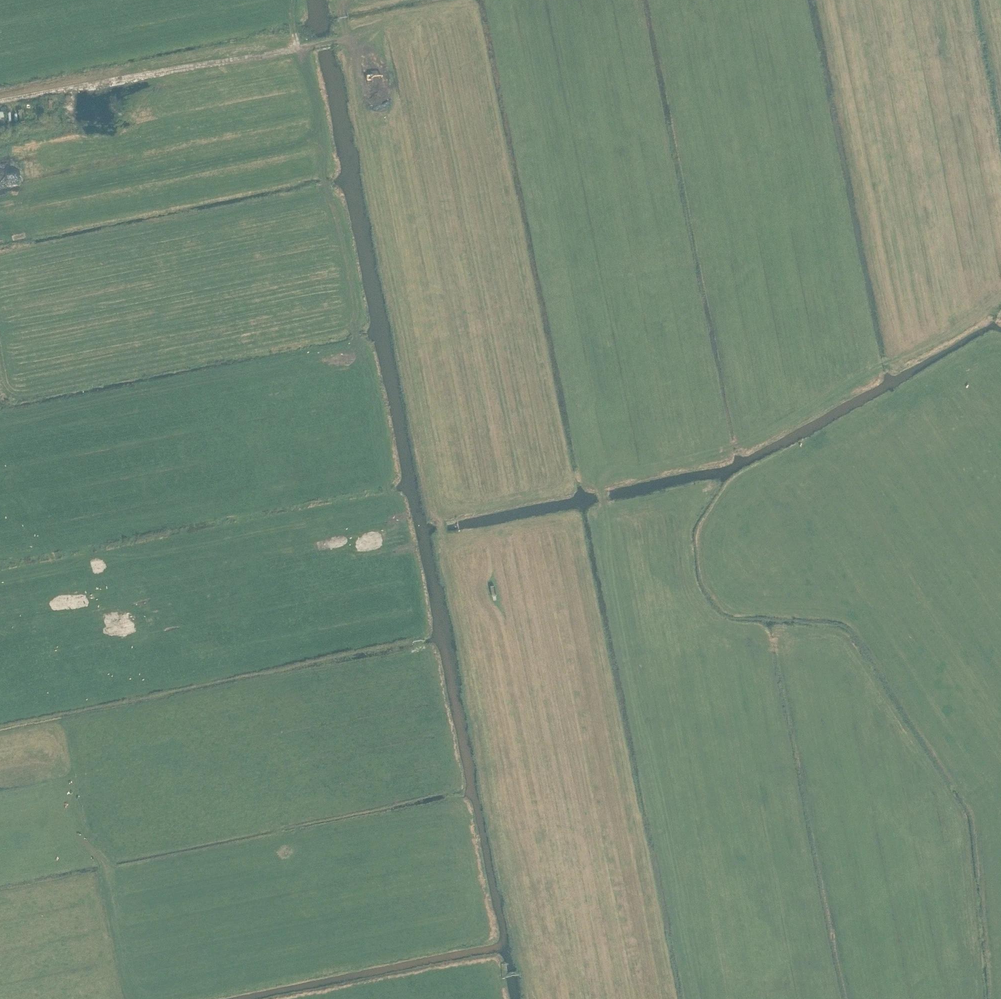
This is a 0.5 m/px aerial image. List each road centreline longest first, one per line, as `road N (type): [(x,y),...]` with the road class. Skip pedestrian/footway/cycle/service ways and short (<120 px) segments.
road 1 (track): [(0,102),(332,42)]

